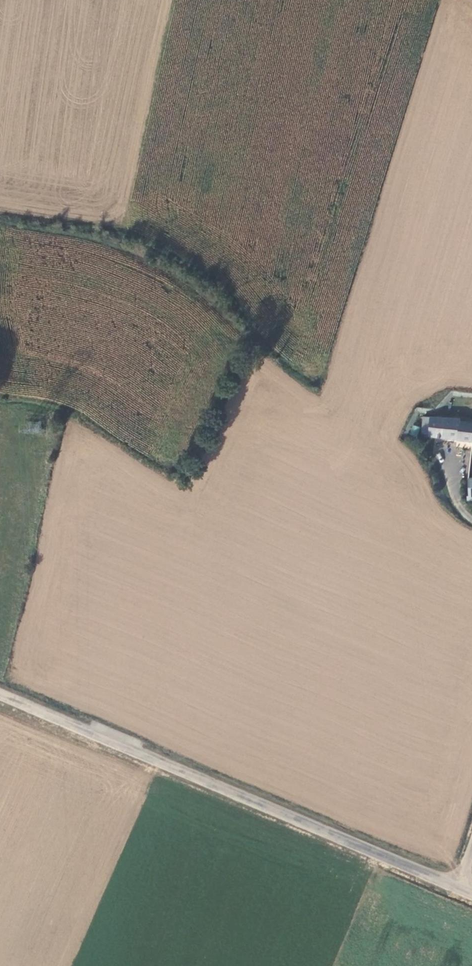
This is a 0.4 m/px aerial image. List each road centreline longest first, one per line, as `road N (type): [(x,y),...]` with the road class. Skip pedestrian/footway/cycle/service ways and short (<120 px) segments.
road 1 (tertiary): [(461,890),(0,695)]

